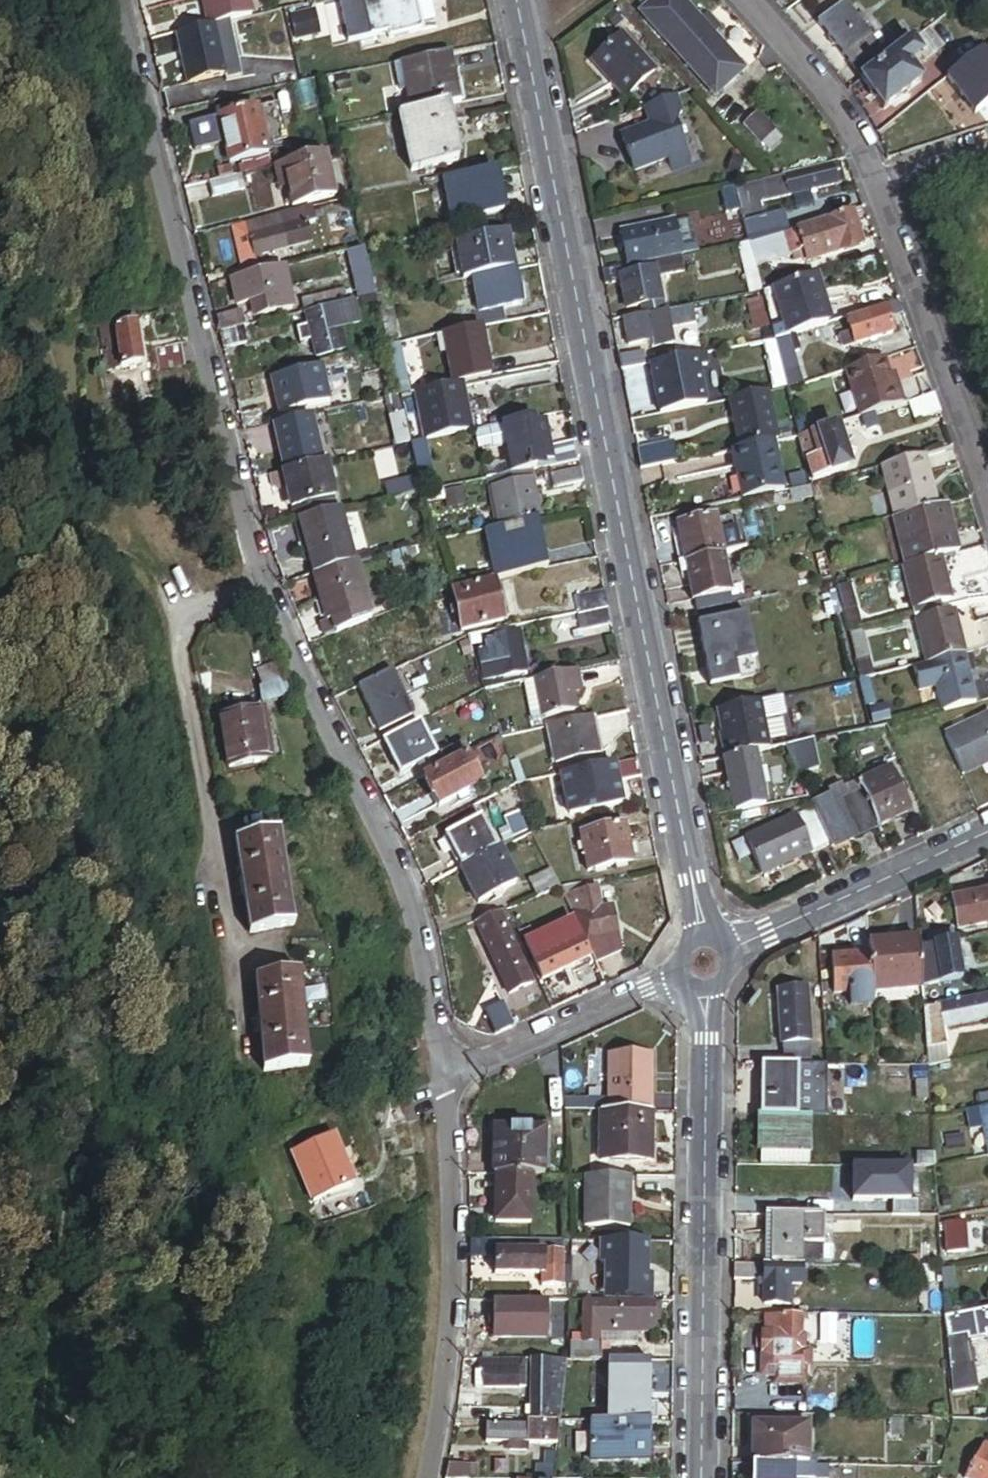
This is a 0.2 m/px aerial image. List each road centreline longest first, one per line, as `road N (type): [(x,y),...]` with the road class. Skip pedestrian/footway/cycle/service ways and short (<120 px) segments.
road 1 (residential): [(117,0),(251,552),(276,629),(396,875),(418,950),(439,1078)]
road 2 (tertiary): [(508,0),(705,939)]
road 3 (tertiary): [(705,986),(700,1477)]
road 4 (residential): [(422,1477),(446,1324),(449,1208),(439,1078)]
road 5 (residential): [(875,187),(987,502)]
road 6 (residential): [(987,833),(725,950)]
road 7 (residential): [(439,1078),(684,973)]
road 8 (residential): [(748,0),(827,92),(875,187)]

